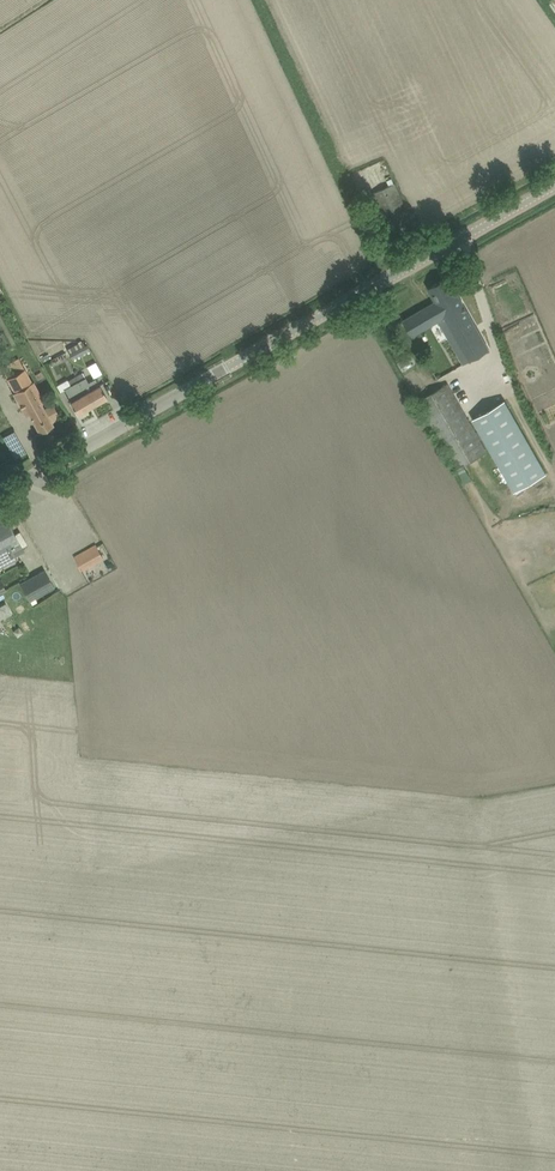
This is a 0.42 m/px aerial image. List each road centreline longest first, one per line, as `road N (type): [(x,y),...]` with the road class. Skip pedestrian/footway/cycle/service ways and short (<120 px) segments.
road 1 (tertiary): [(0,494),(554,187)]

